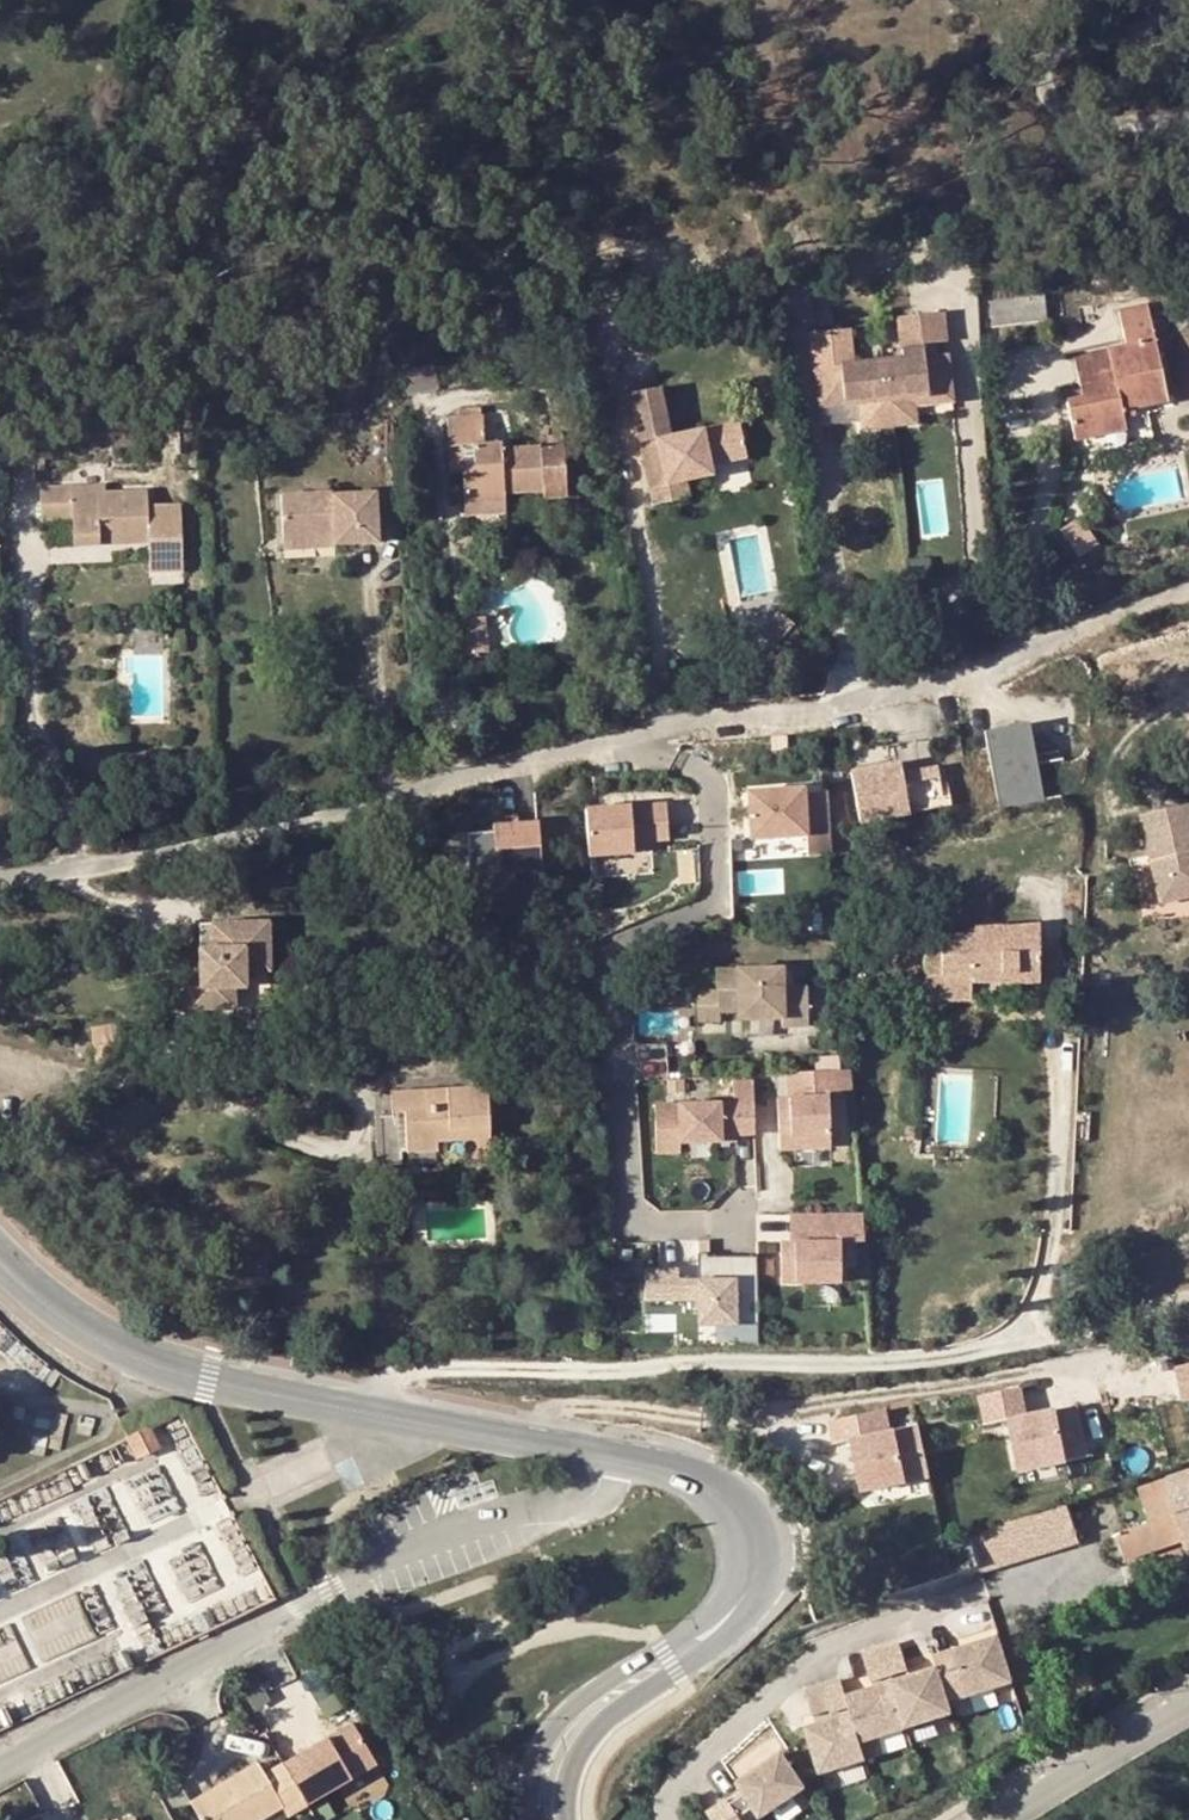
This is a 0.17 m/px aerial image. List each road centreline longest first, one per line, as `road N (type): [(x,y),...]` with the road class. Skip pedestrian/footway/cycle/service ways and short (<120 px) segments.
road 1 (unclassified): [(0,885),(180,850),(584,745),(881,696),(1188,587)]
road 2 (residential): [(602,1456),(587,1500),(495,1515),(382,1560),(251,1636),(0,1758)]
road 3 (tertiary): [(0,1260),(80,1328),(209,1380),(602,1456)]
road 4 (tertiary): [(754,1574),(555,1721),(530,1768),(526,1819)]
road 5 (tertiary): [(567,1819),(566,1795),(583,1747),(613,1714),(717,1645),(748,1605),(754,1574)]
road 6 (tertiary): [(602,1456),(715,1488),(749,1524),(754,1574)]
road 7 (residential): [(1007,1819),(1188,1709)]

